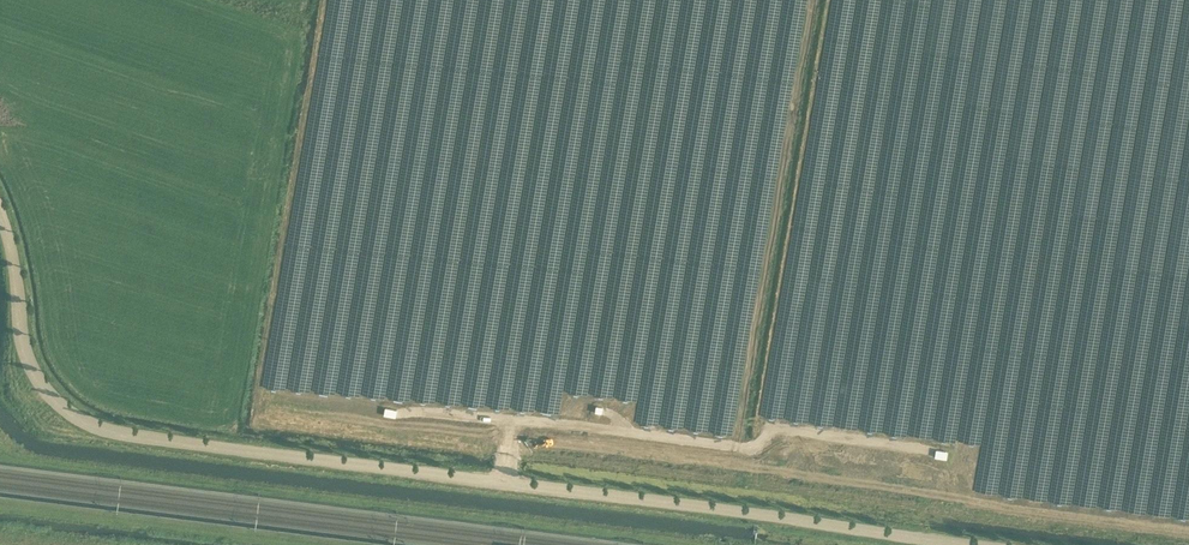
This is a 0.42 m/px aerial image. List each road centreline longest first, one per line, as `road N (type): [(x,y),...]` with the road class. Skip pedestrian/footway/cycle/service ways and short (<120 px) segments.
road 1 (unclassified): [(973,544),(87,425),(45,394),(31,372),(0,217)]

